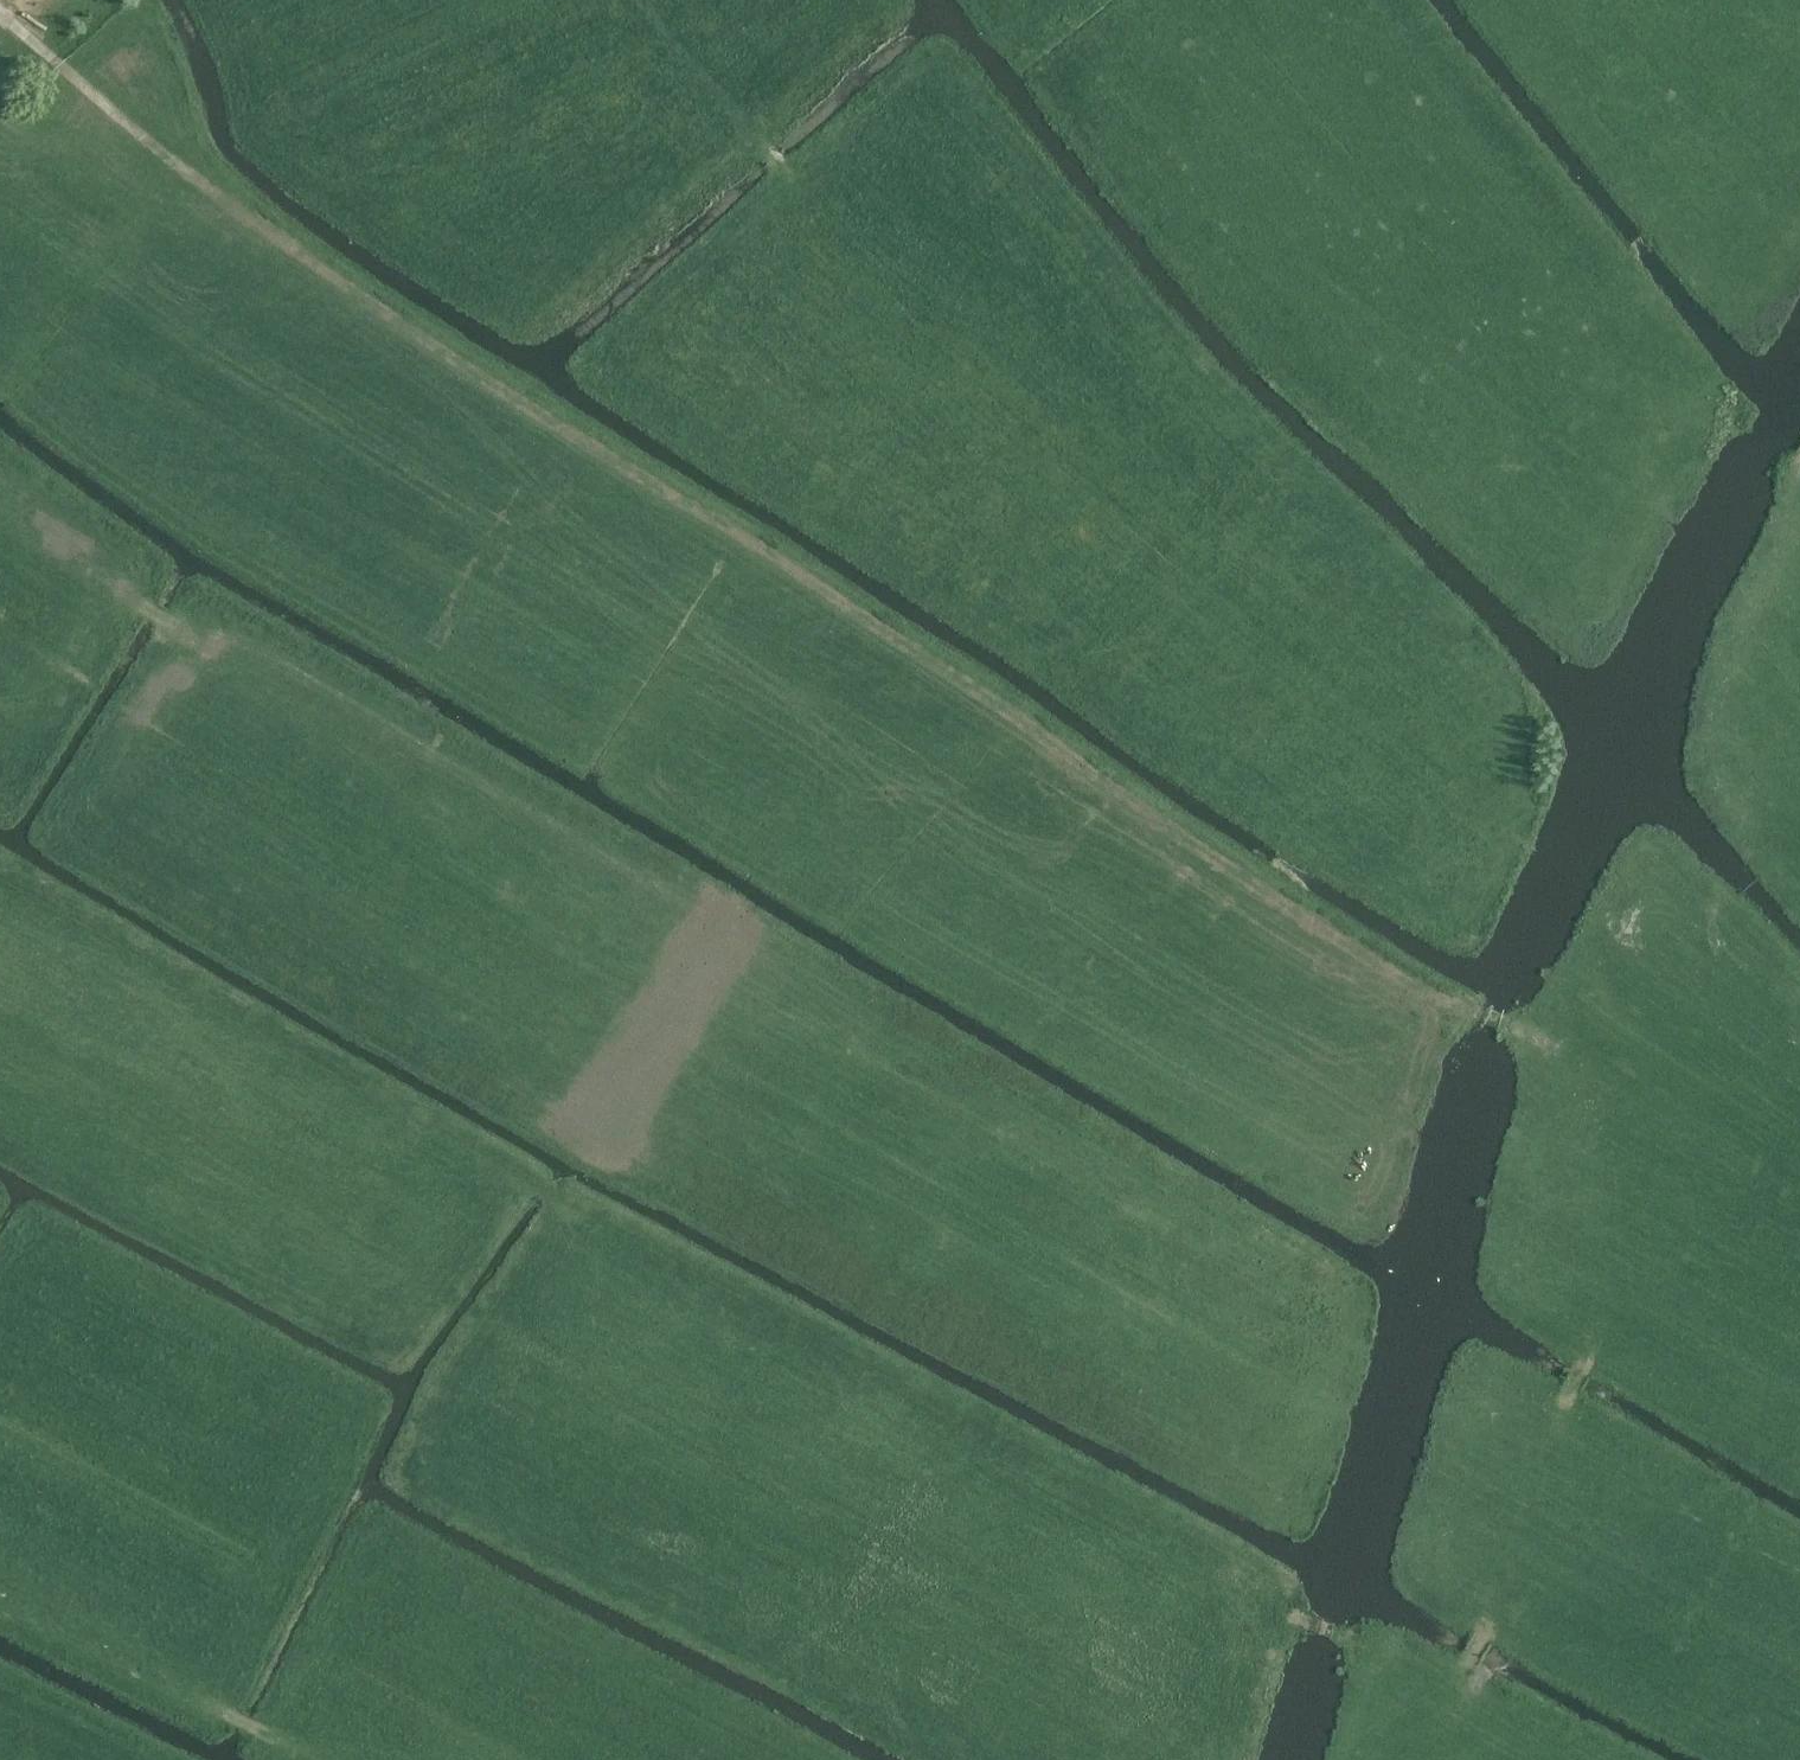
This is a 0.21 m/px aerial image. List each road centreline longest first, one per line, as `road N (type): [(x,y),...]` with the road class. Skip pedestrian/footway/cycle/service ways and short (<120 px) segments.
road 1 (track): [(1568,1063),(1509,1025),(1393,975),(1001,708),(289,249),(152,148),(0,14)]
road 2 (track): [(1296,1622),(1467,1682),(1594,1352),(1602,1295),(1568,1063)]
road 3 (track): [(582,1219),(0,878)]
road 4 (track): [(1799,1201),(1568,1063)]

